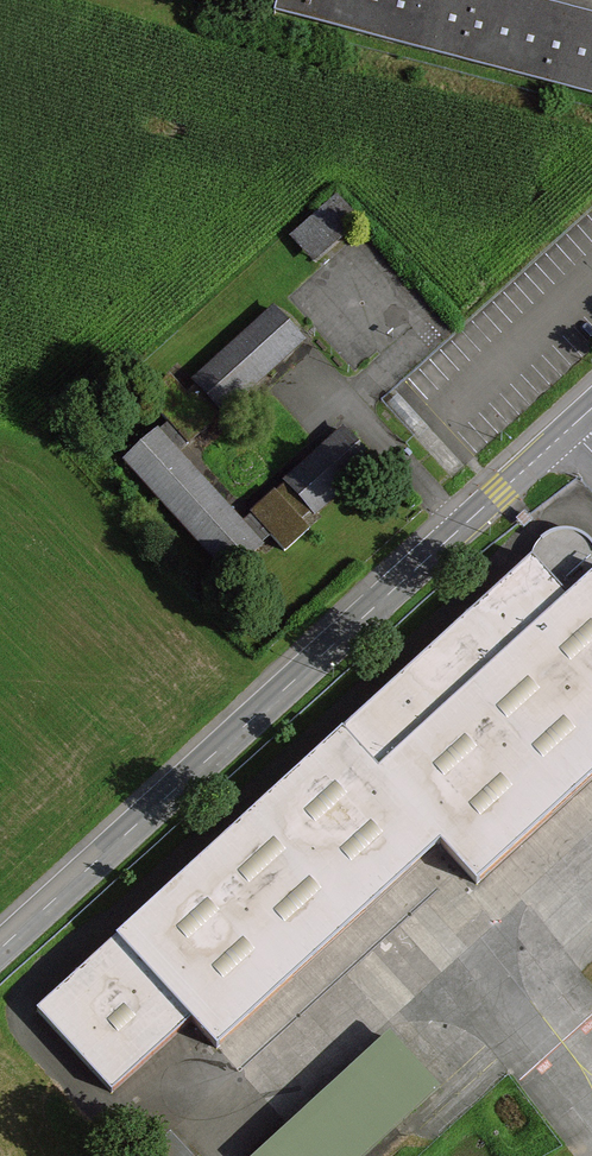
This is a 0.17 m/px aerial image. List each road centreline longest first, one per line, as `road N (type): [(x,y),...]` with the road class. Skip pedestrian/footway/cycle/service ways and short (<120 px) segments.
road 1 (secondary): [(0,555),(142,0)]
road 2 (secondary): [(285,691),(591,410)]
road 3 (tertiary): [(0,948),(285,691)]

